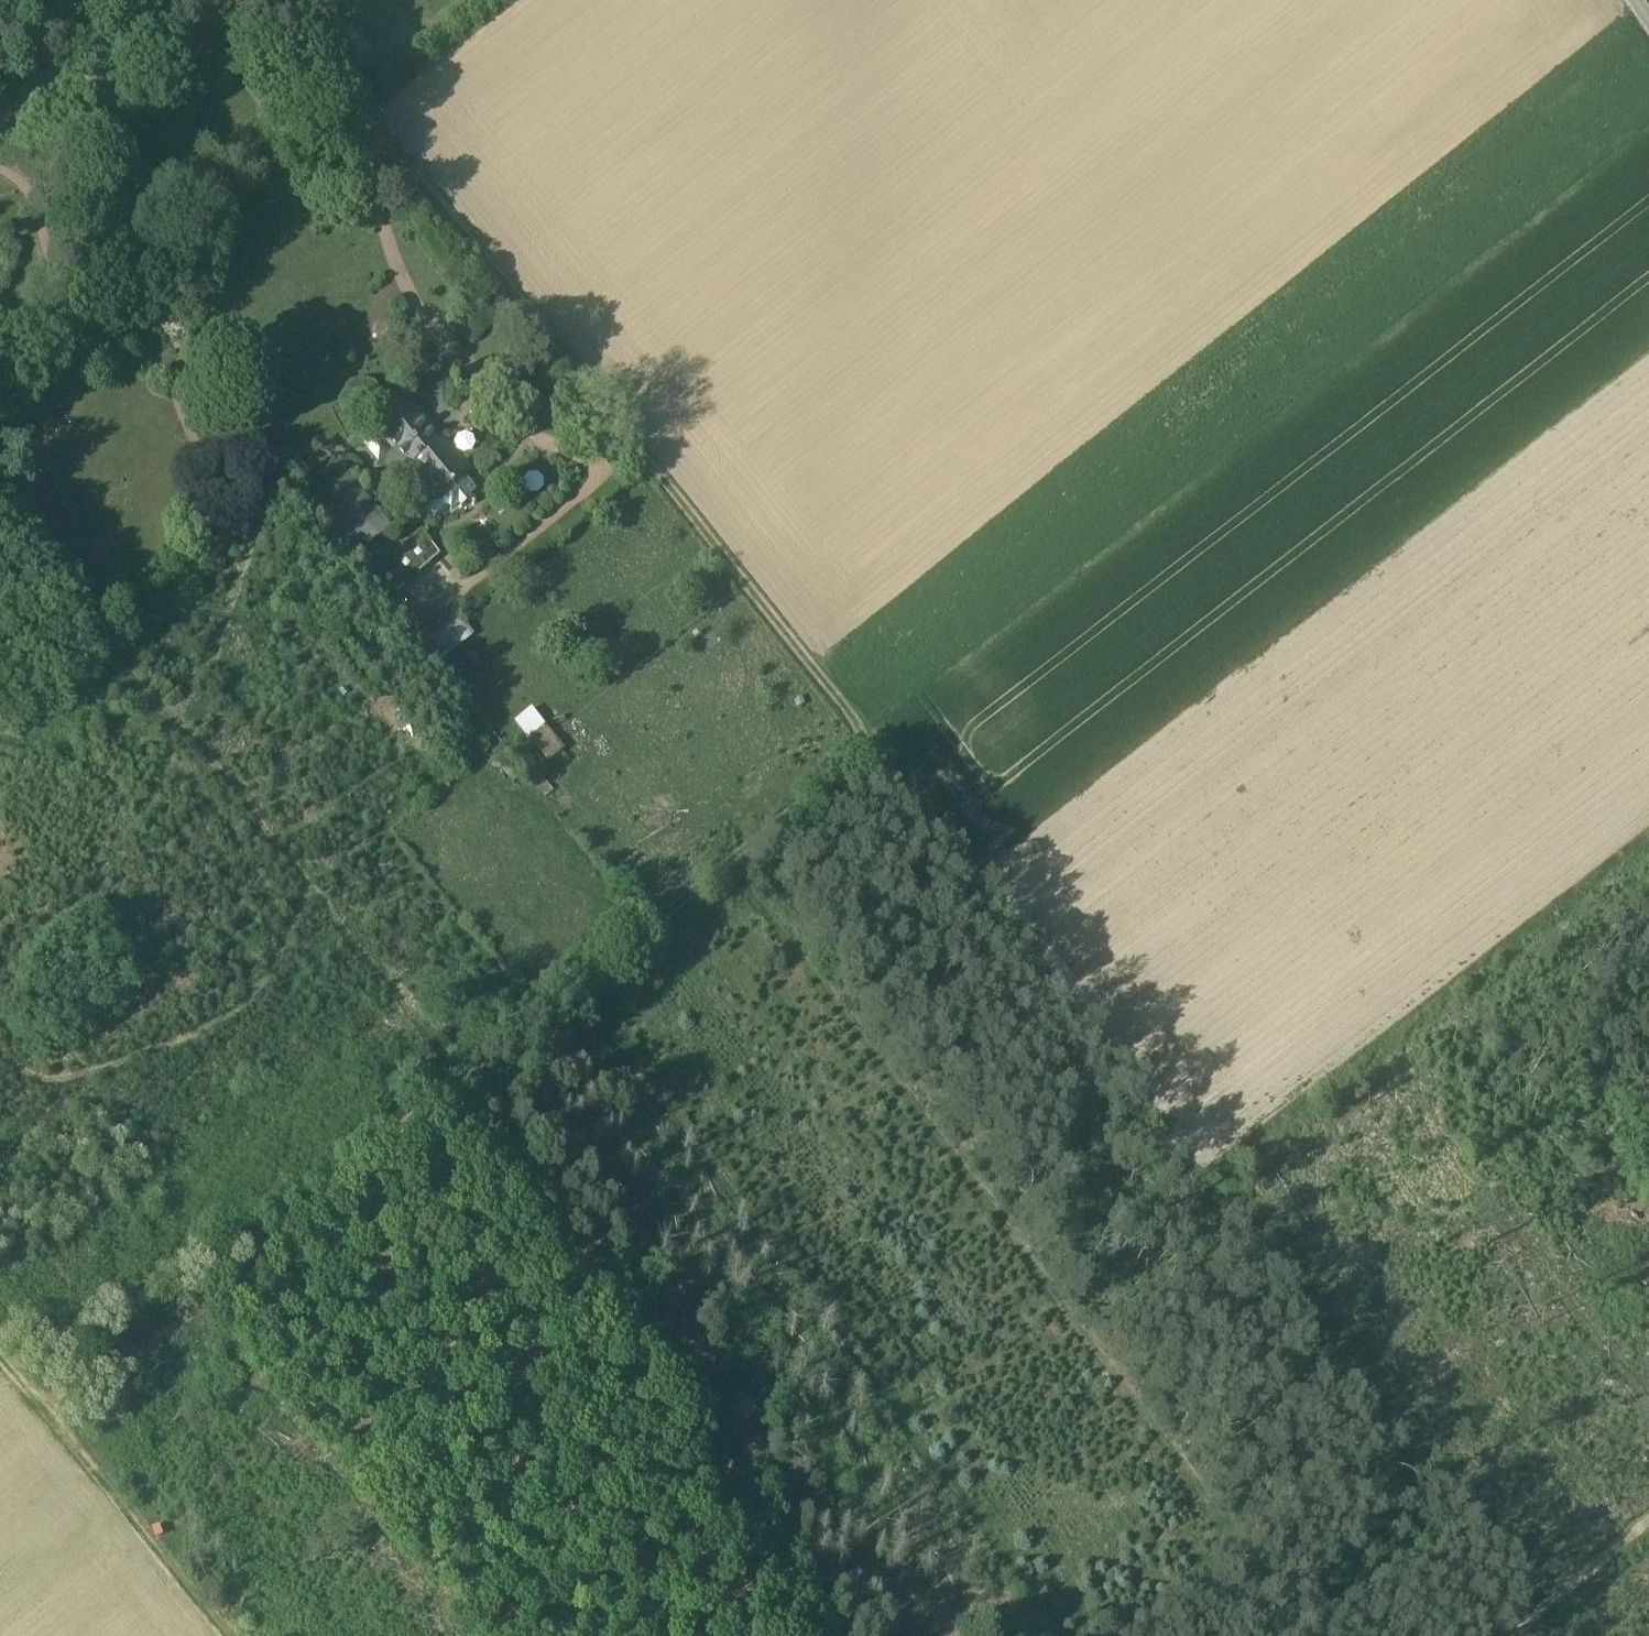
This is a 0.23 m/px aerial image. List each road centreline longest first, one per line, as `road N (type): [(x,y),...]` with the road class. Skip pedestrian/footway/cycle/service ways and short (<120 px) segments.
road 1 (track): [(49,1407),(885,757)]
road 2 (track): [(642,455),(885,757),(1206,1188)]
road 3 (track): [(1544,1635),(1232,1220)]
road 4 (track): [(241,1635),(0,1343)]
road 5 (track): [(1648,1525),(1512,1635)]

